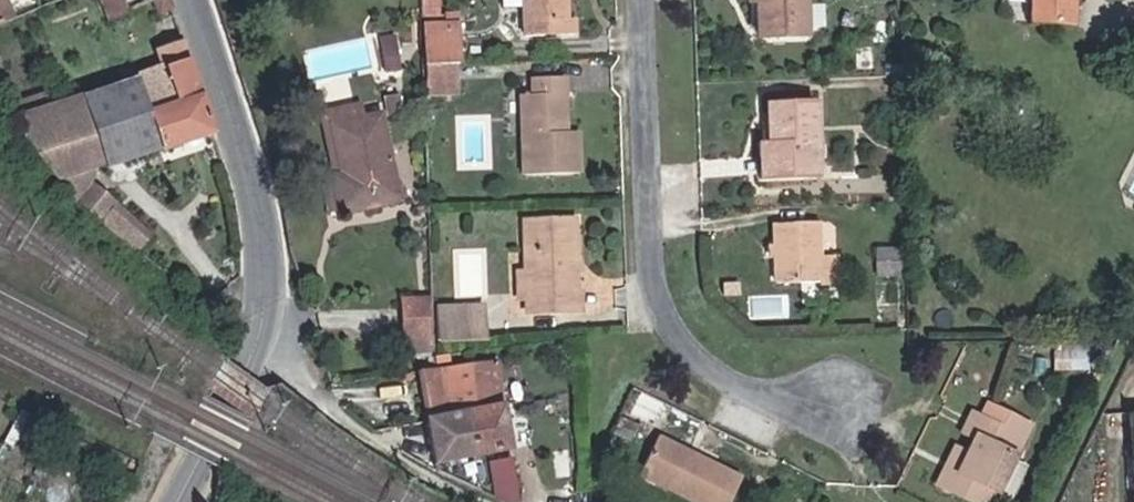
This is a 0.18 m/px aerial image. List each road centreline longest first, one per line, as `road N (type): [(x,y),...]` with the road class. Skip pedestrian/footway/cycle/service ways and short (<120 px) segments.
road 1 (residential): [(840,402),(776,397),(724,379),(674,329),(648,254),(641,0)]
road 2 (tertiary): [(193,0),(253,170),(265,250),(256,339)]
road 3 (residential): [(256,339),(364,437),(477,501)]
road 4 (residential): [(1047,501),(1133,329)]
road 5 (tertiary): [(256,339),(182,501)]

